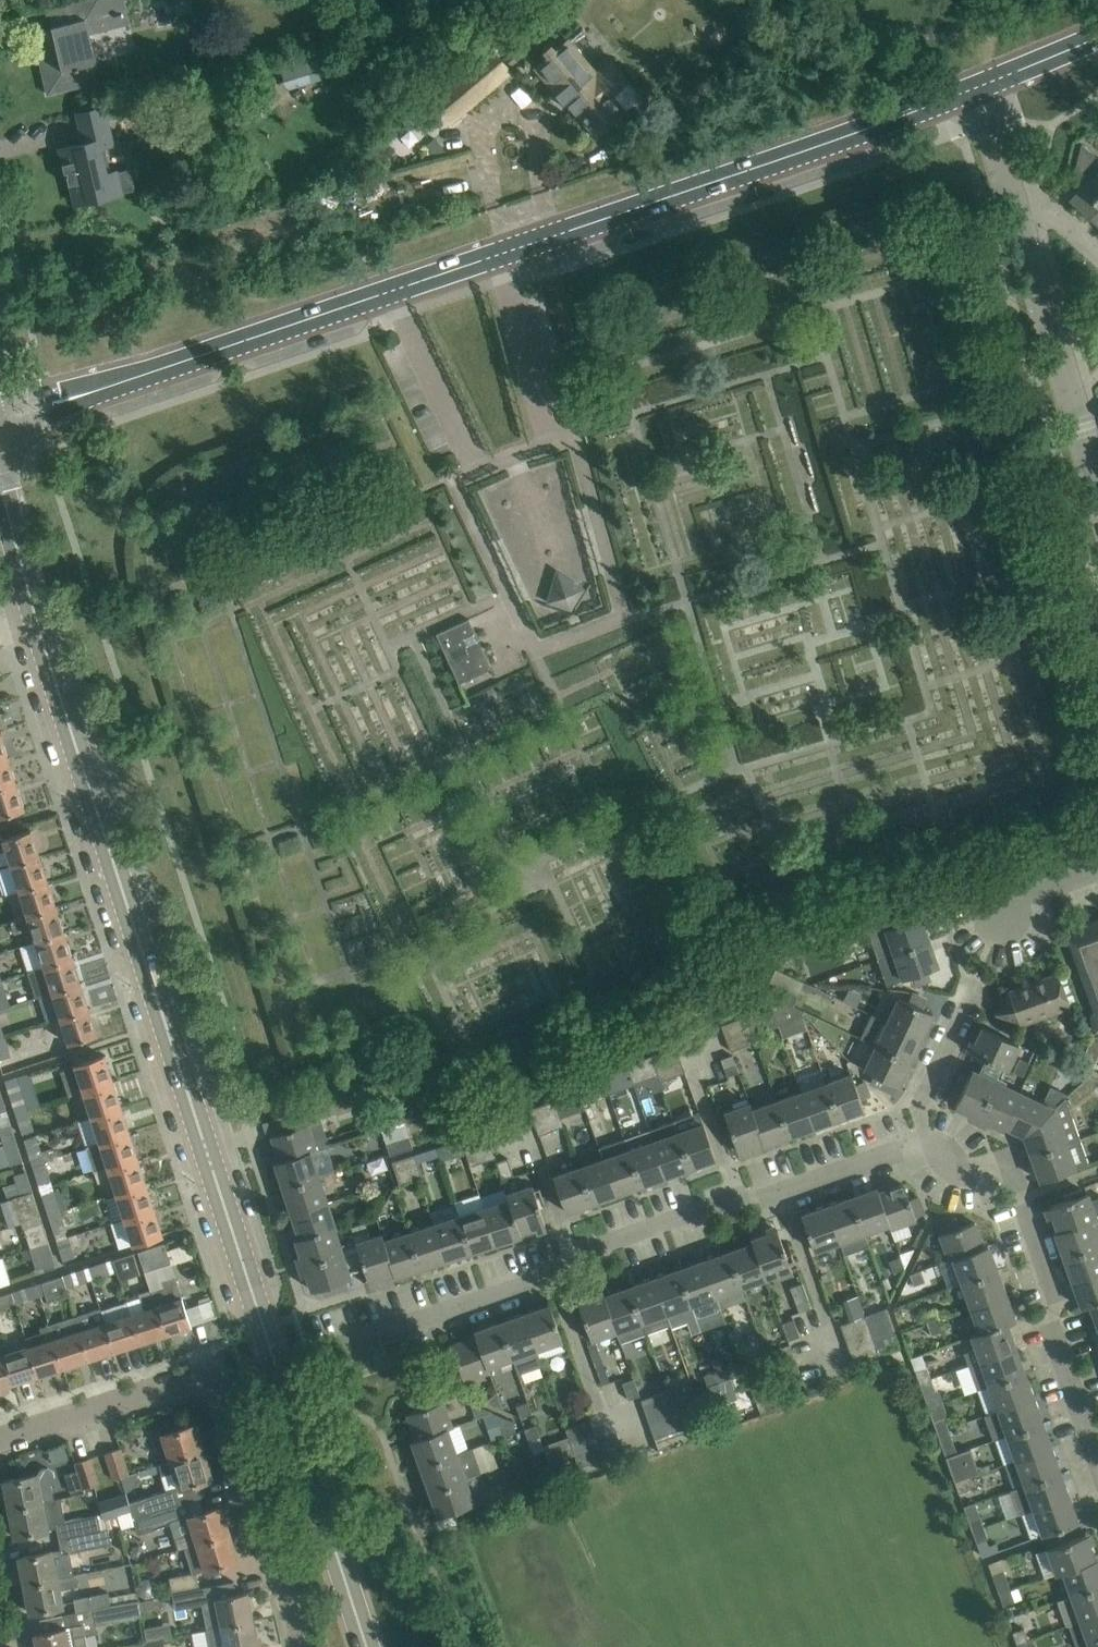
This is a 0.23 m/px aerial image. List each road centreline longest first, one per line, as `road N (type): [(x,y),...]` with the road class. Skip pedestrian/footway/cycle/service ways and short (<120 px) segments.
road 1 (tertiary): [(0,415),(394,291),(976,88)]
road 2 (tertiary): [(274,1364),(51,672),(0,475)]
road 3 (residential): [(274,1364),(920,1141)]
road 4 (residential): [(297,1646),(219,1381),(0,1442)]
road 5 (tertiary): [(366,1646),(274,1364)]
road 6 (residential): [(1097,1456),(1052,1328),(1055,1292),(1020,1200)]
road 7 (residential): [(1097,465),(1021,222)]
road 8 (residential): [(920,1141),(922,1103),(971,978)]
road 9 (residential): [(1021,222),(976,88)]
road 10 (residential): [(1097,862),(1021,896),(989,940)]
road 11 (tertiary): [(976,88),(1097,36)]
road 12 (residential): [(1020,1200),(1005,1167),(966,1167),(920,1141)]

